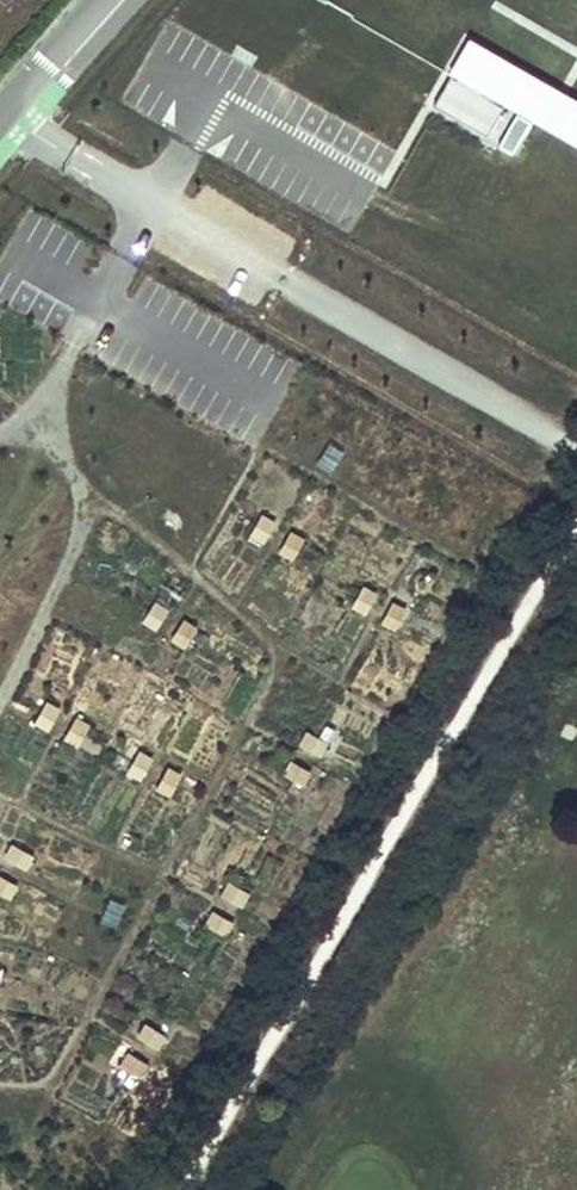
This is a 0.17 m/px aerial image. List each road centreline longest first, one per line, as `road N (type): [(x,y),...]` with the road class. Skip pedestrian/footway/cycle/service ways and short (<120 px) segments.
road 1 (track): [(0,1084),(34,1087),(73,1071),(279,663),(252,627),(99,500),(39,437)]
road 2 (track): [(99,500),(0,704)]
road 3 (track): [(0,437),(39,437),(74,345),(100,308)]
road 4 (track): [(0,799),(166,874)]
road 5 (residential): [(103,0),(0,115)]

